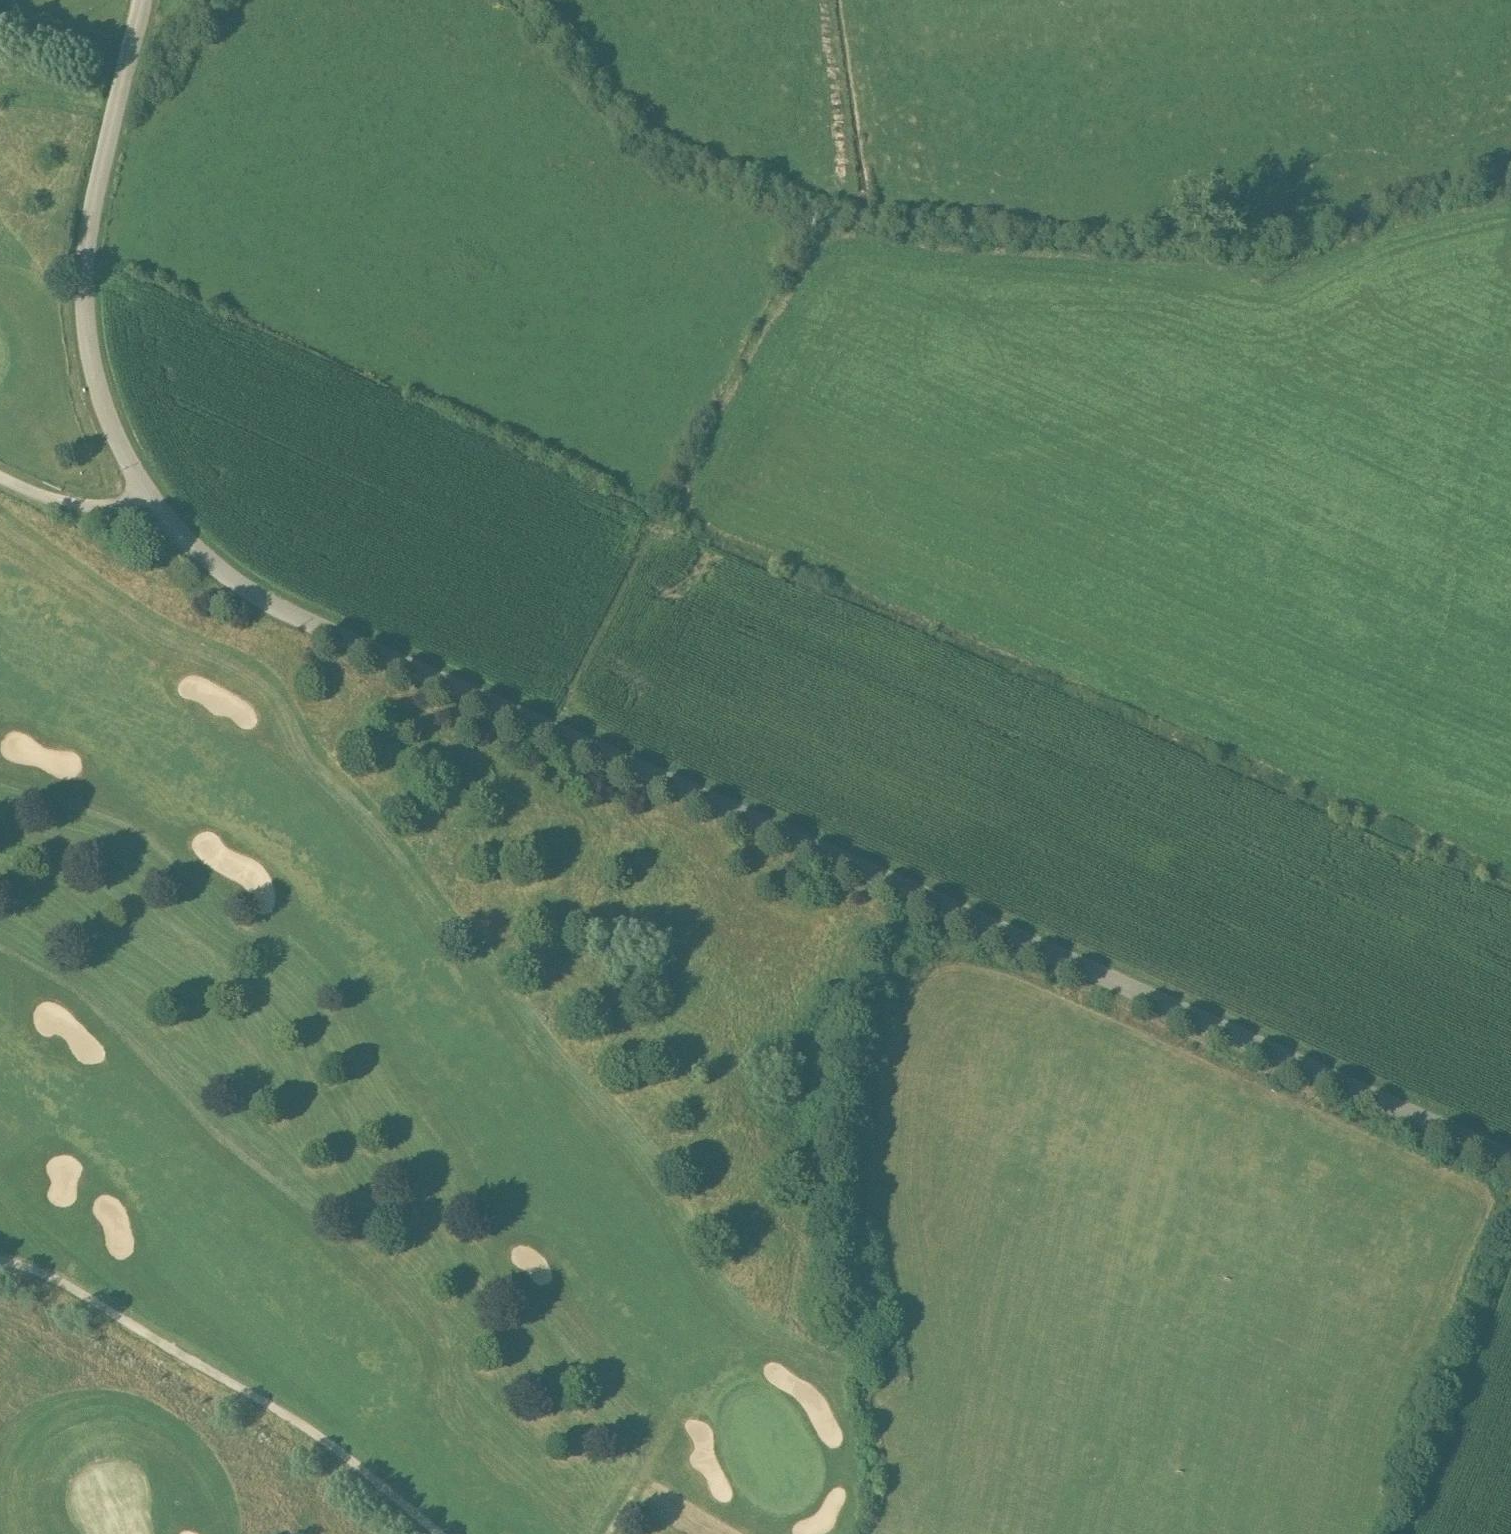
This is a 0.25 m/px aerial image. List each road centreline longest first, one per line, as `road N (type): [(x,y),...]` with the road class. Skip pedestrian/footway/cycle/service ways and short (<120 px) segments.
road 1 (unclassified): [(1510,1158),(295,622),(209,564),(149,494),(108,411),(89,327),(85,250),(146,0)]

